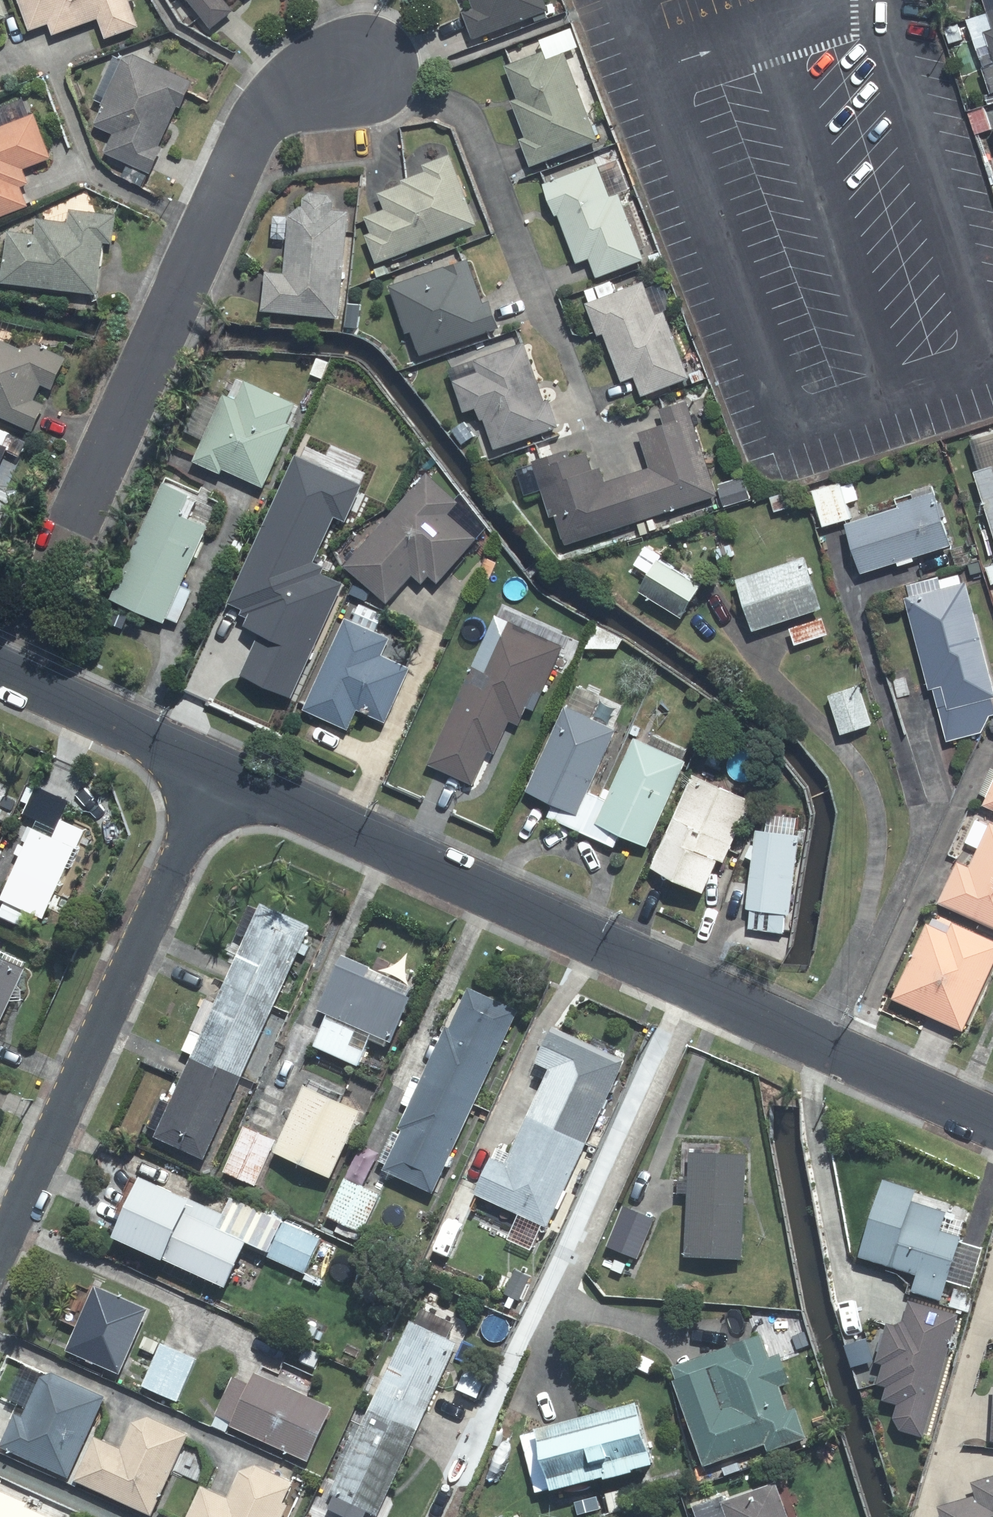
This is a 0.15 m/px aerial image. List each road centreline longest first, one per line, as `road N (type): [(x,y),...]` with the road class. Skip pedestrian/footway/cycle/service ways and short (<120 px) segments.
road 1 (residential): [(217,771),(992,1121)]
road 2 (residential): [(7,669),(190,257),(259,128),(290,102),(354,71)]
road 3 (residential): [(0,1252),(217,771)]
road 4 (unclassified): [(354,71),(467,117),(478,132),(592,417)]
road 5 (residential): [(7,669),(217,771)]

